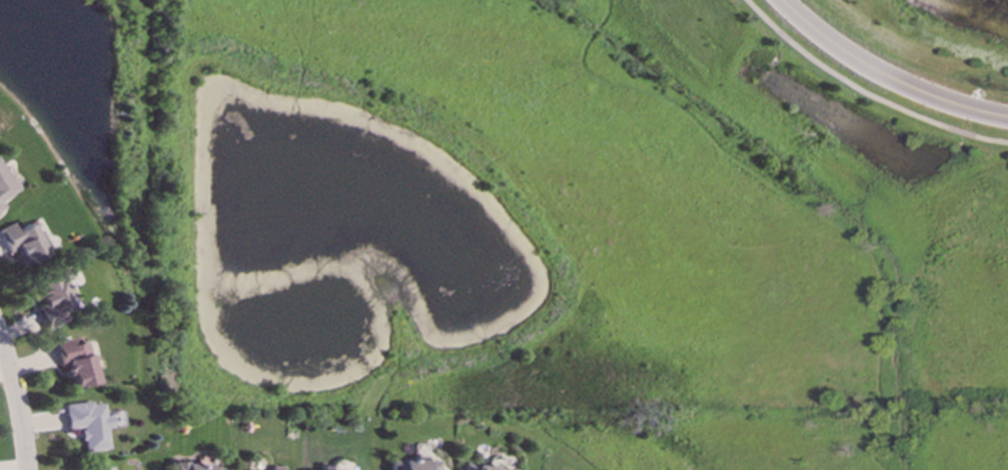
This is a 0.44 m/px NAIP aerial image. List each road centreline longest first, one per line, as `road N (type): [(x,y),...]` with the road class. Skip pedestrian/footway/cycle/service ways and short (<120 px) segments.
road 1 (tertiary): [(783,0),(867,66),(935,98),(1007,116)]
road 2 (residential): [(0,340),(24,417),(27,469)]

